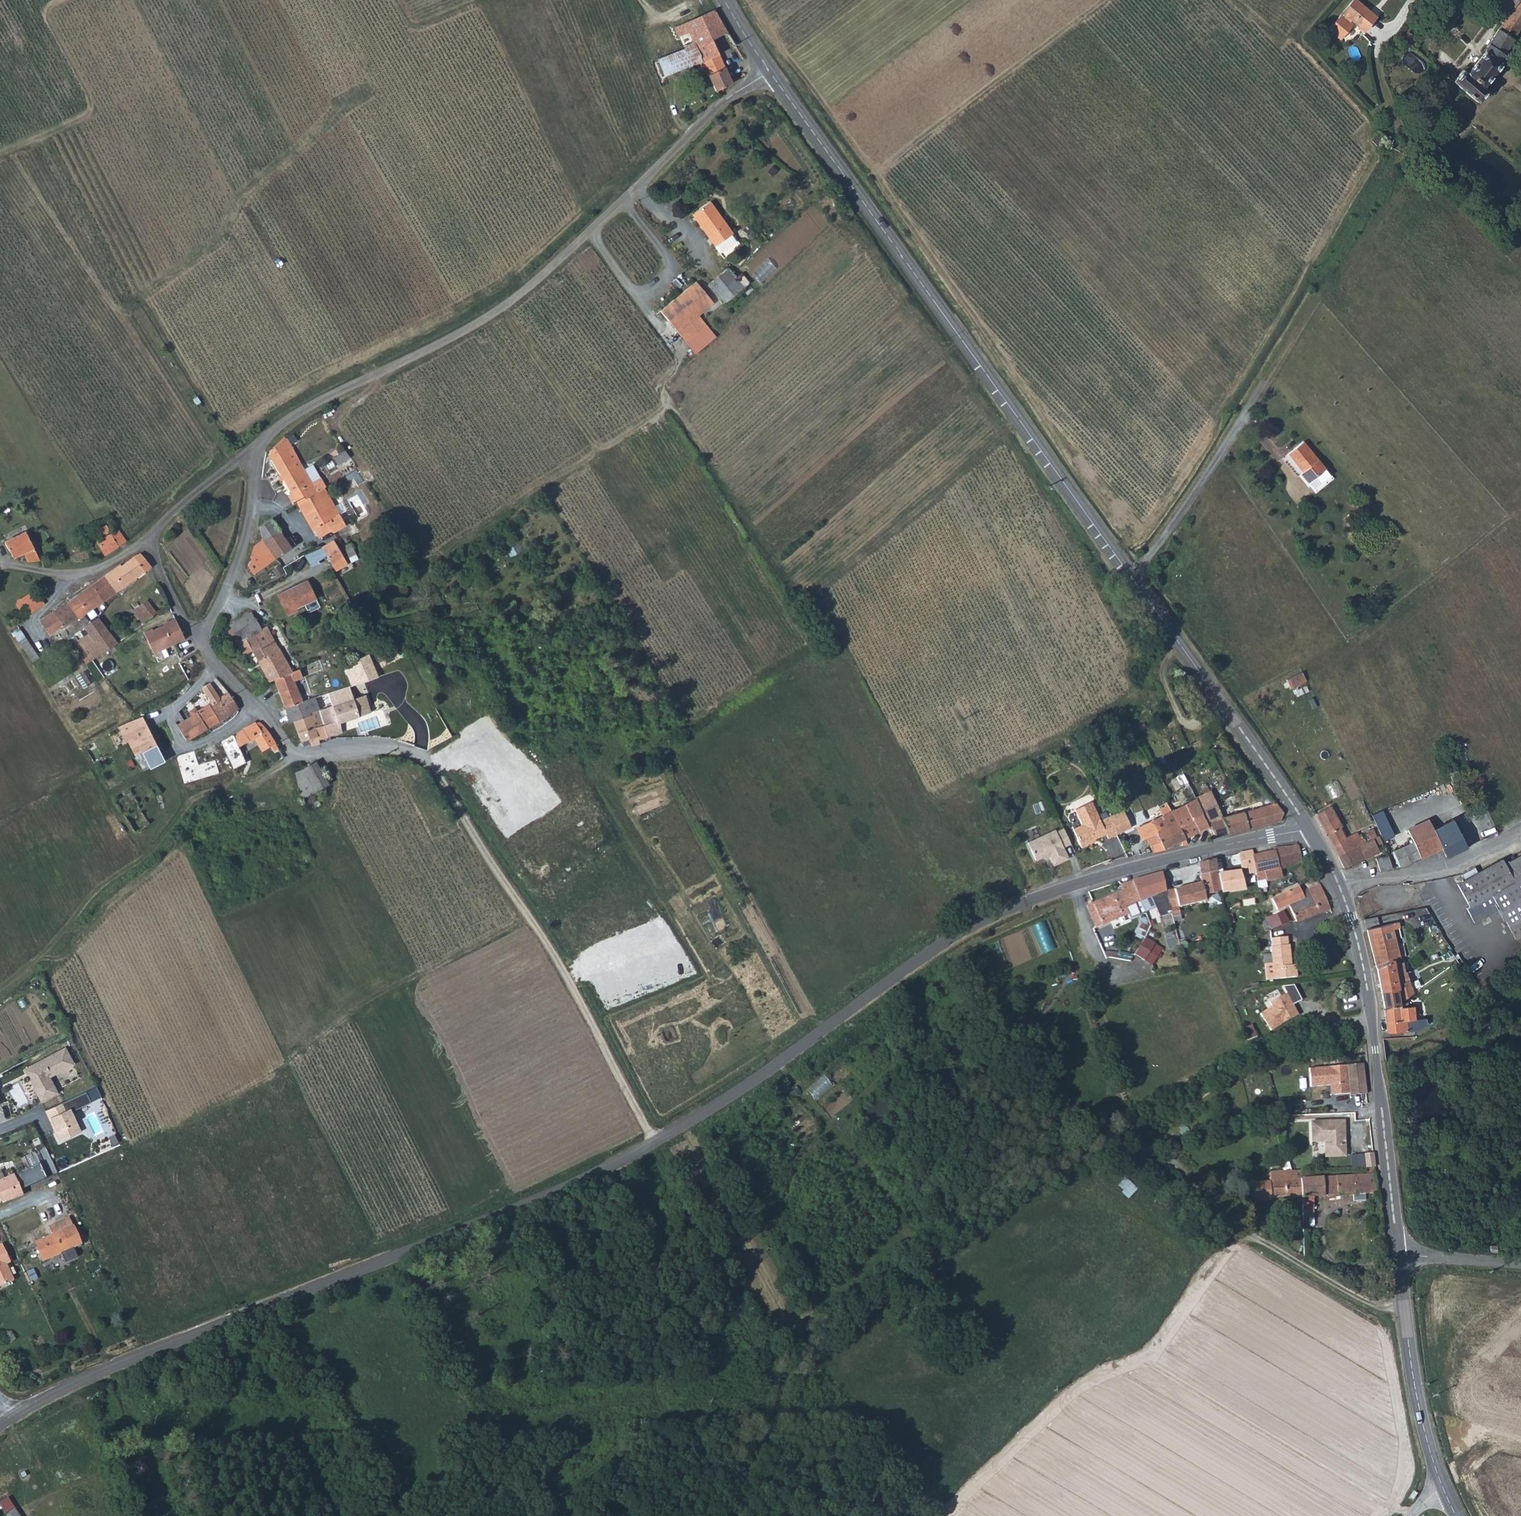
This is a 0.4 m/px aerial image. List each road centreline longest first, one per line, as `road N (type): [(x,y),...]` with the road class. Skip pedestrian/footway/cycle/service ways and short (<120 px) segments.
road 1 (tertiary): [(7,1422),(158,1350),(582,1180),(736,1093),(982,922),(1118,872),(1308,829)]
road 2 (unclassified): [(769,72),(715,111),(520,297),(292,418),(257,451),(237,565),(200,647),(296,757),(396,754),(422,763)]
road 3 (tertiary): [(1308,829),(769,72)]
road 4 (track): [(422,763),(557,962),(654,1142)]
road 5 (tertiary): [(1398,1257),(1360,954),(1308,829)]
road 6 (tertiary): [(1443,1488),(1420,1417),(1398,1257)]
road 7 (unclassified): [(1398,1257),(1520,1265)]

